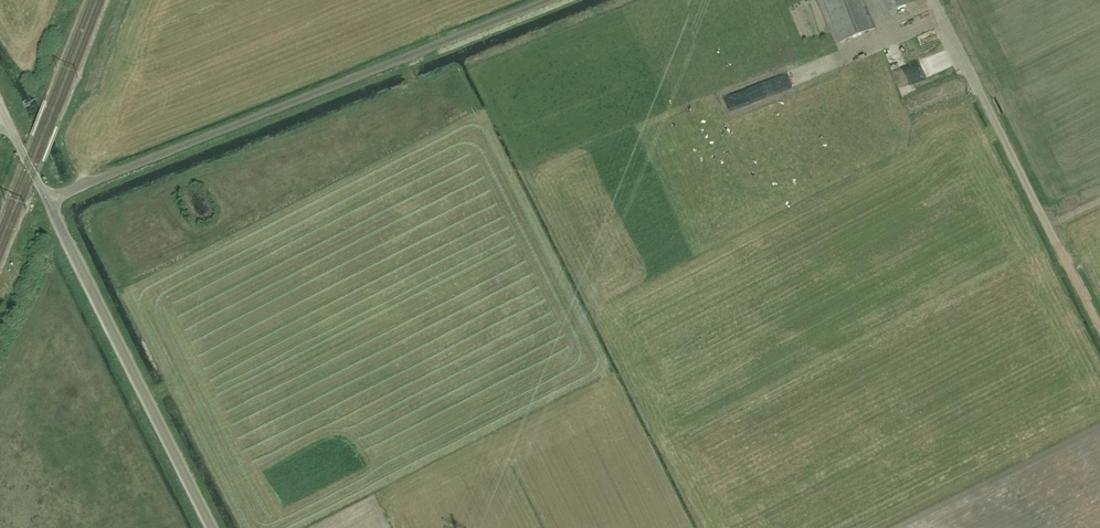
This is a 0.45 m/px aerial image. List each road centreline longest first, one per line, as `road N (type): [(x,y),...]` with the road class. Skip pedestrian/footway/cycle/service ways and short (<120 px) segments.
road 1 (unclassified): [(46,199),(548,0)]
road 2 (unclassified): [(212,527),(46,199)]
road 3 (unclassified): [(935,0),(1056,242)]

